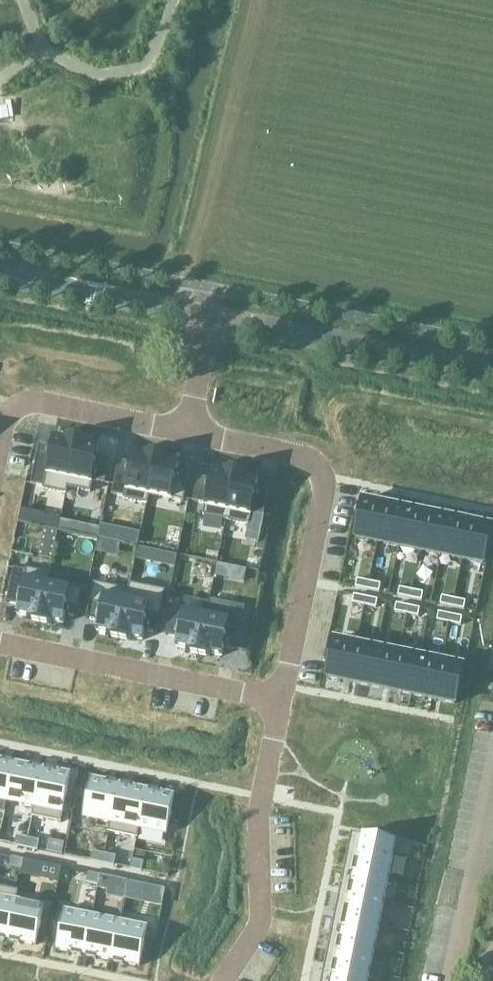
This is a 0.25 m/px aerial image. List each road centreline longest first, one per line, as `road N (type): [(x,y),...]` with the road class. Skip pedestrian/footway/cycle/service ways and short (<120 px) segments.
road 1 (residential): [(279,700),(321,477),(315,463),(294,454),(188,432)]
road 2 (residential): [(222,980),(259,912),(257,806),(279,700)]
road 3 (residential): [(279,700),(0,643)]
road 4 (residential): [(492,372),(213,317)]
road 5 (residential): [(213,317),(0,276)]
road 6 (residential): [(188,432),(32,399),(13,404),(0,436)]
road 7 (residential): [(492,772),(451,980)]

